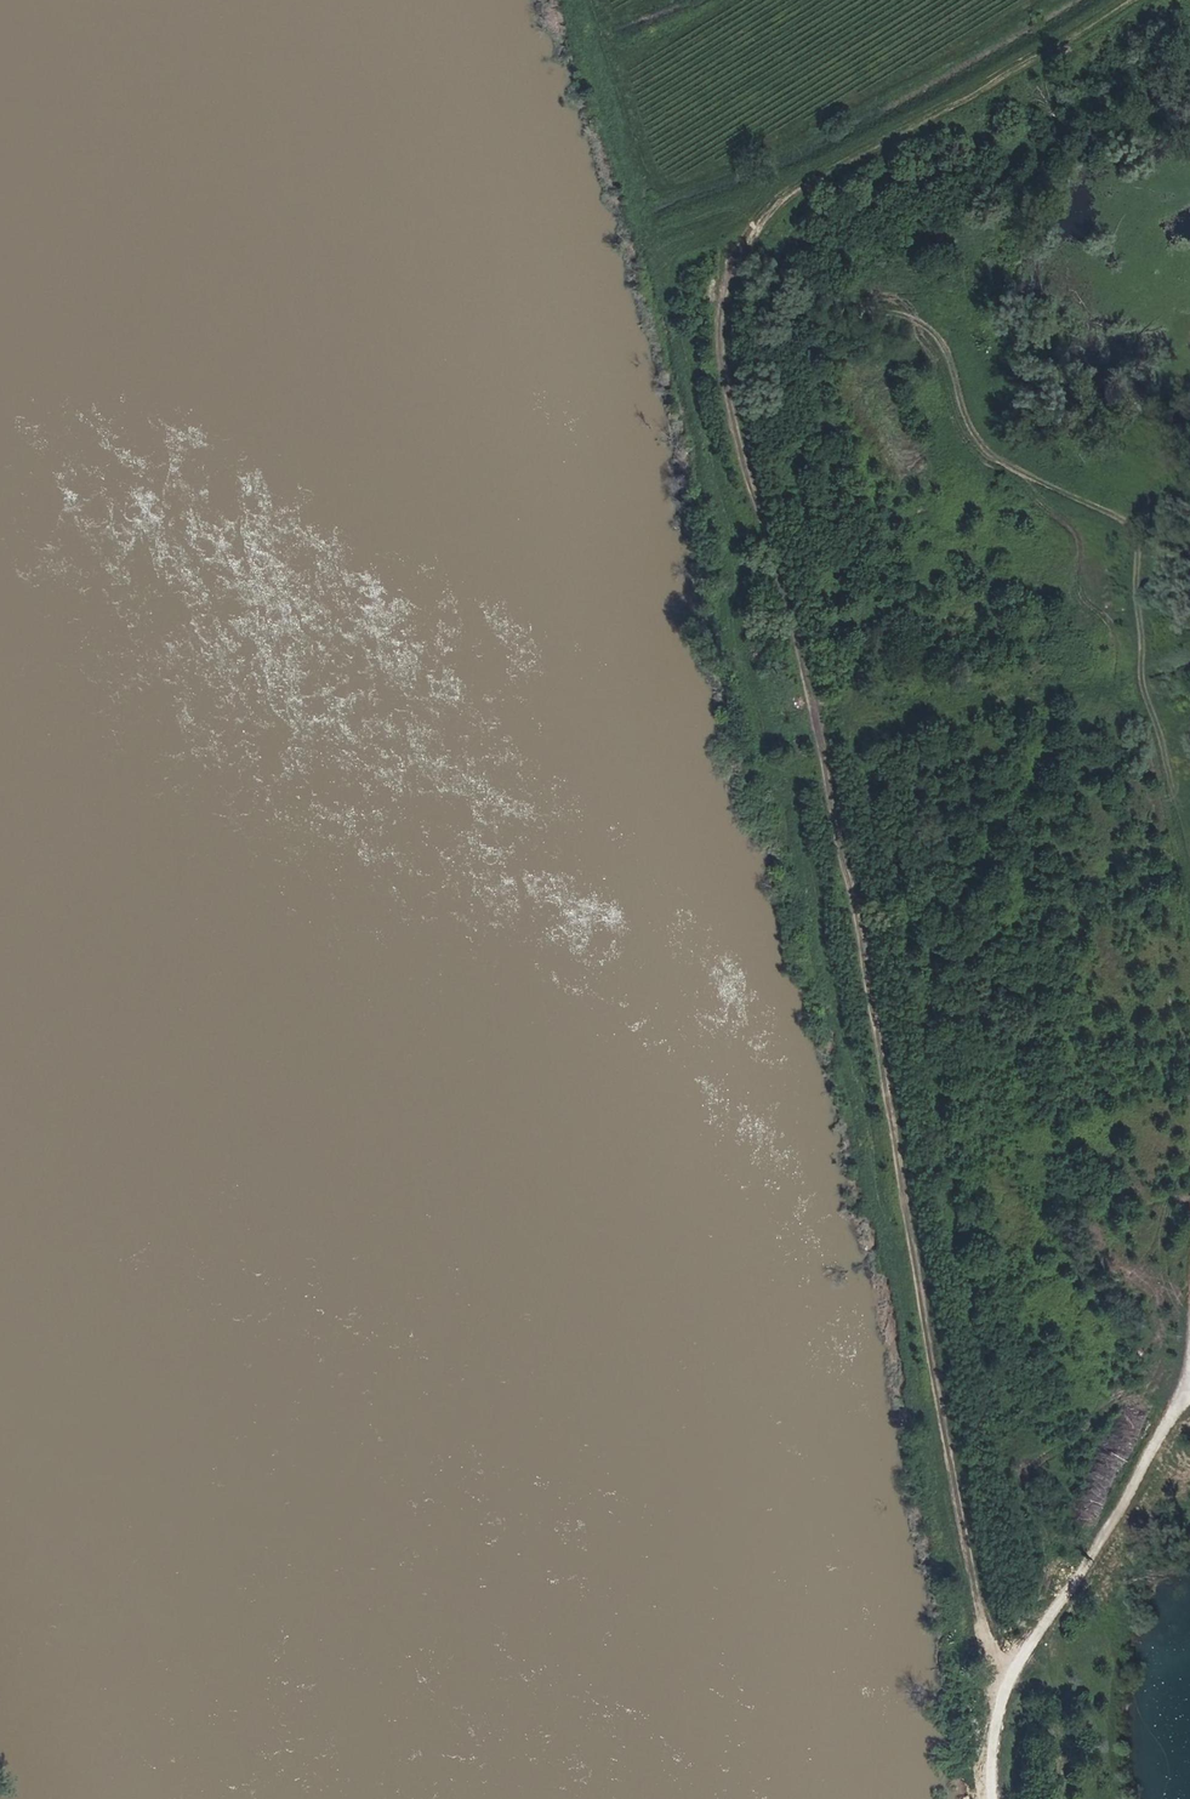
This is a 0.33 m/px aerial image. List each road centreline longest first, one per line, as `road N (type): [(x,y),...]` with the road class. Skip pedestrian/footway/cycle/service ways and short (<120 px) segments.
road 1 (track): [(1048,1618),(1049,1575),(1026,1490),(1027,1466),(1061,1432),(1098,1423),(1126,1404),(1166,1365),(1189,1322)]
road 2 (track): [(1003,1683),(1112,1530),(1177,1413),(1189,1406)]
road 3 (track): [(1189,851),(1135,664)]

